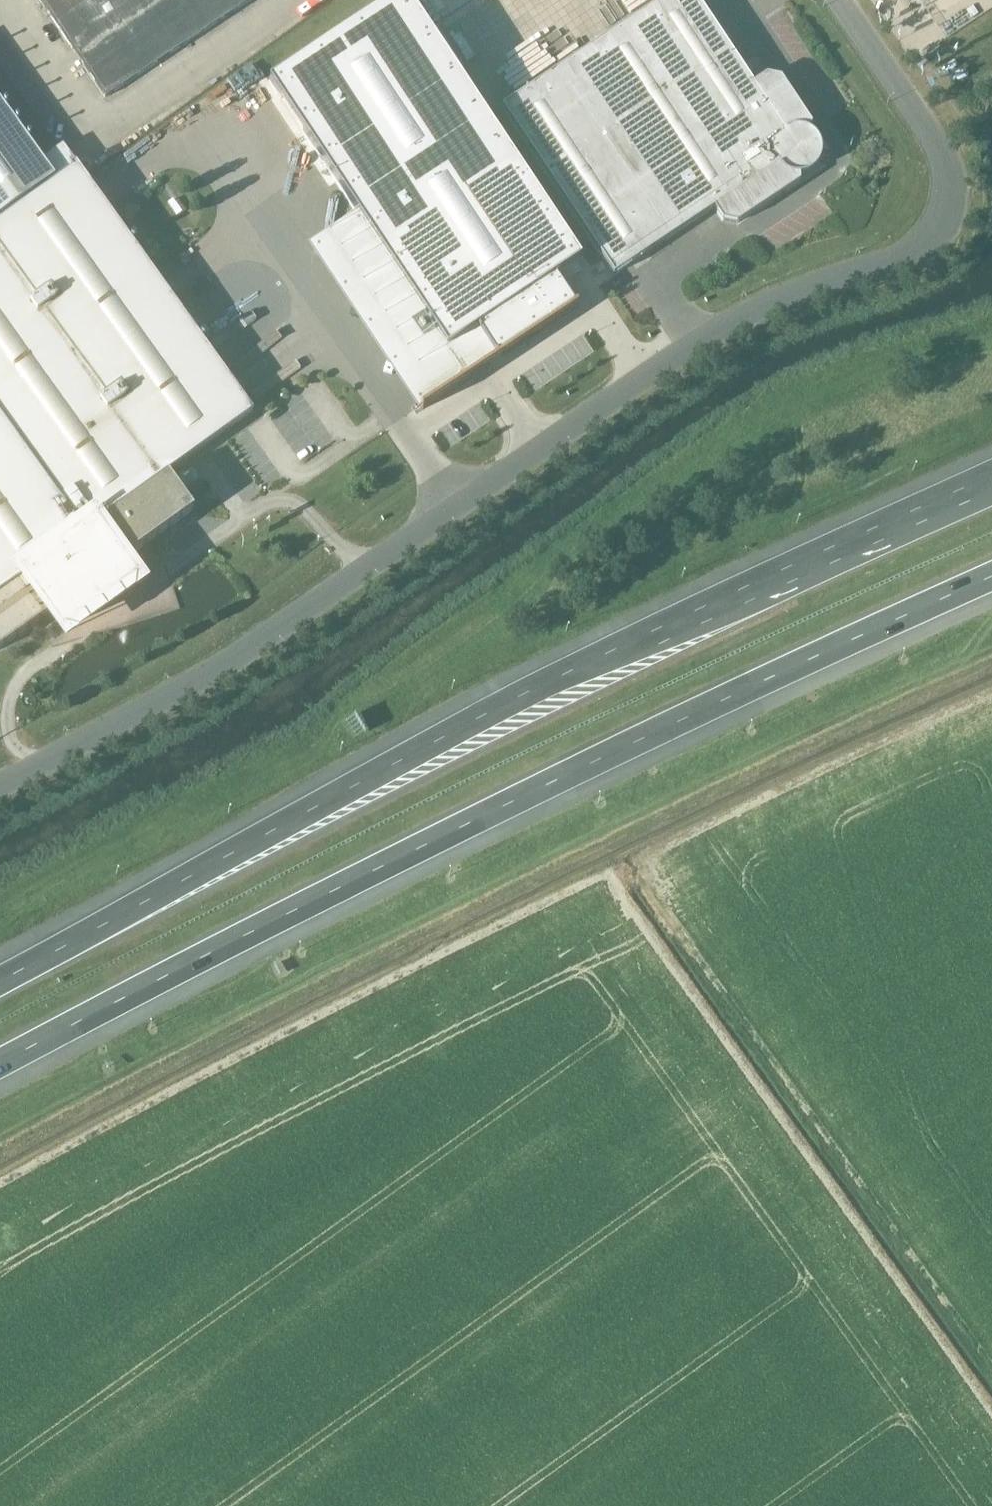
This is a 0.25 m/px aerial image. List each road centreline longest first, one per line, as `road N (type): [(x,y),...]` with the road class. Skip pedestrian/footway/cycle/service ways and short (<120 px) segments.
road 1 (unclassified): [(0,784),(242,653),(730,323),(922,247),(947,213),(945,162),(841,0)]
road 2 (motorway): [(991,483),(531,690),(0,980)]
road 3 (motorway): [(0,1063),(330,890),(991,576)]

